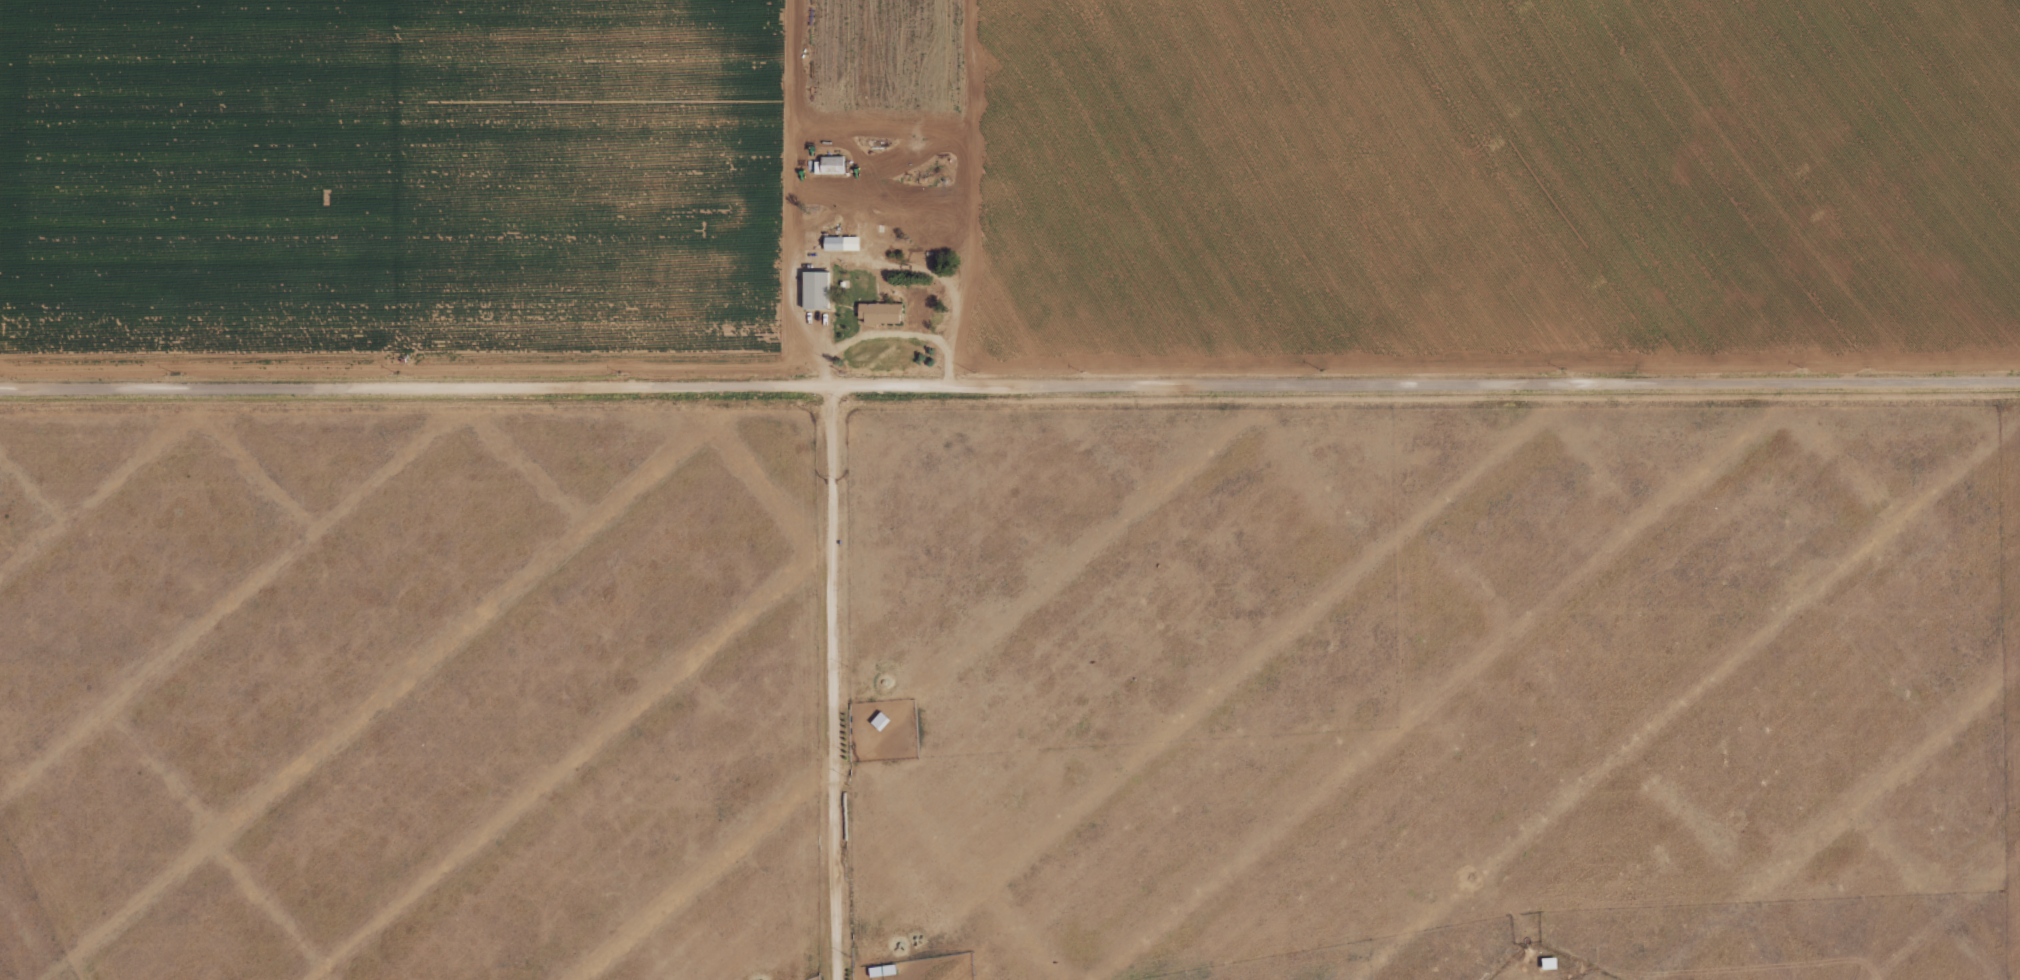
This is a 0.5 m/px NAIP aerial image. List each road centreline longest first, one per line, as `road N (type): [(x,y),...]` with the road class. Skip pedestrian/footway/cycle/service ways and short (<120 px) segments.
road 1 (residential): [(2019,388),(0,392)]

